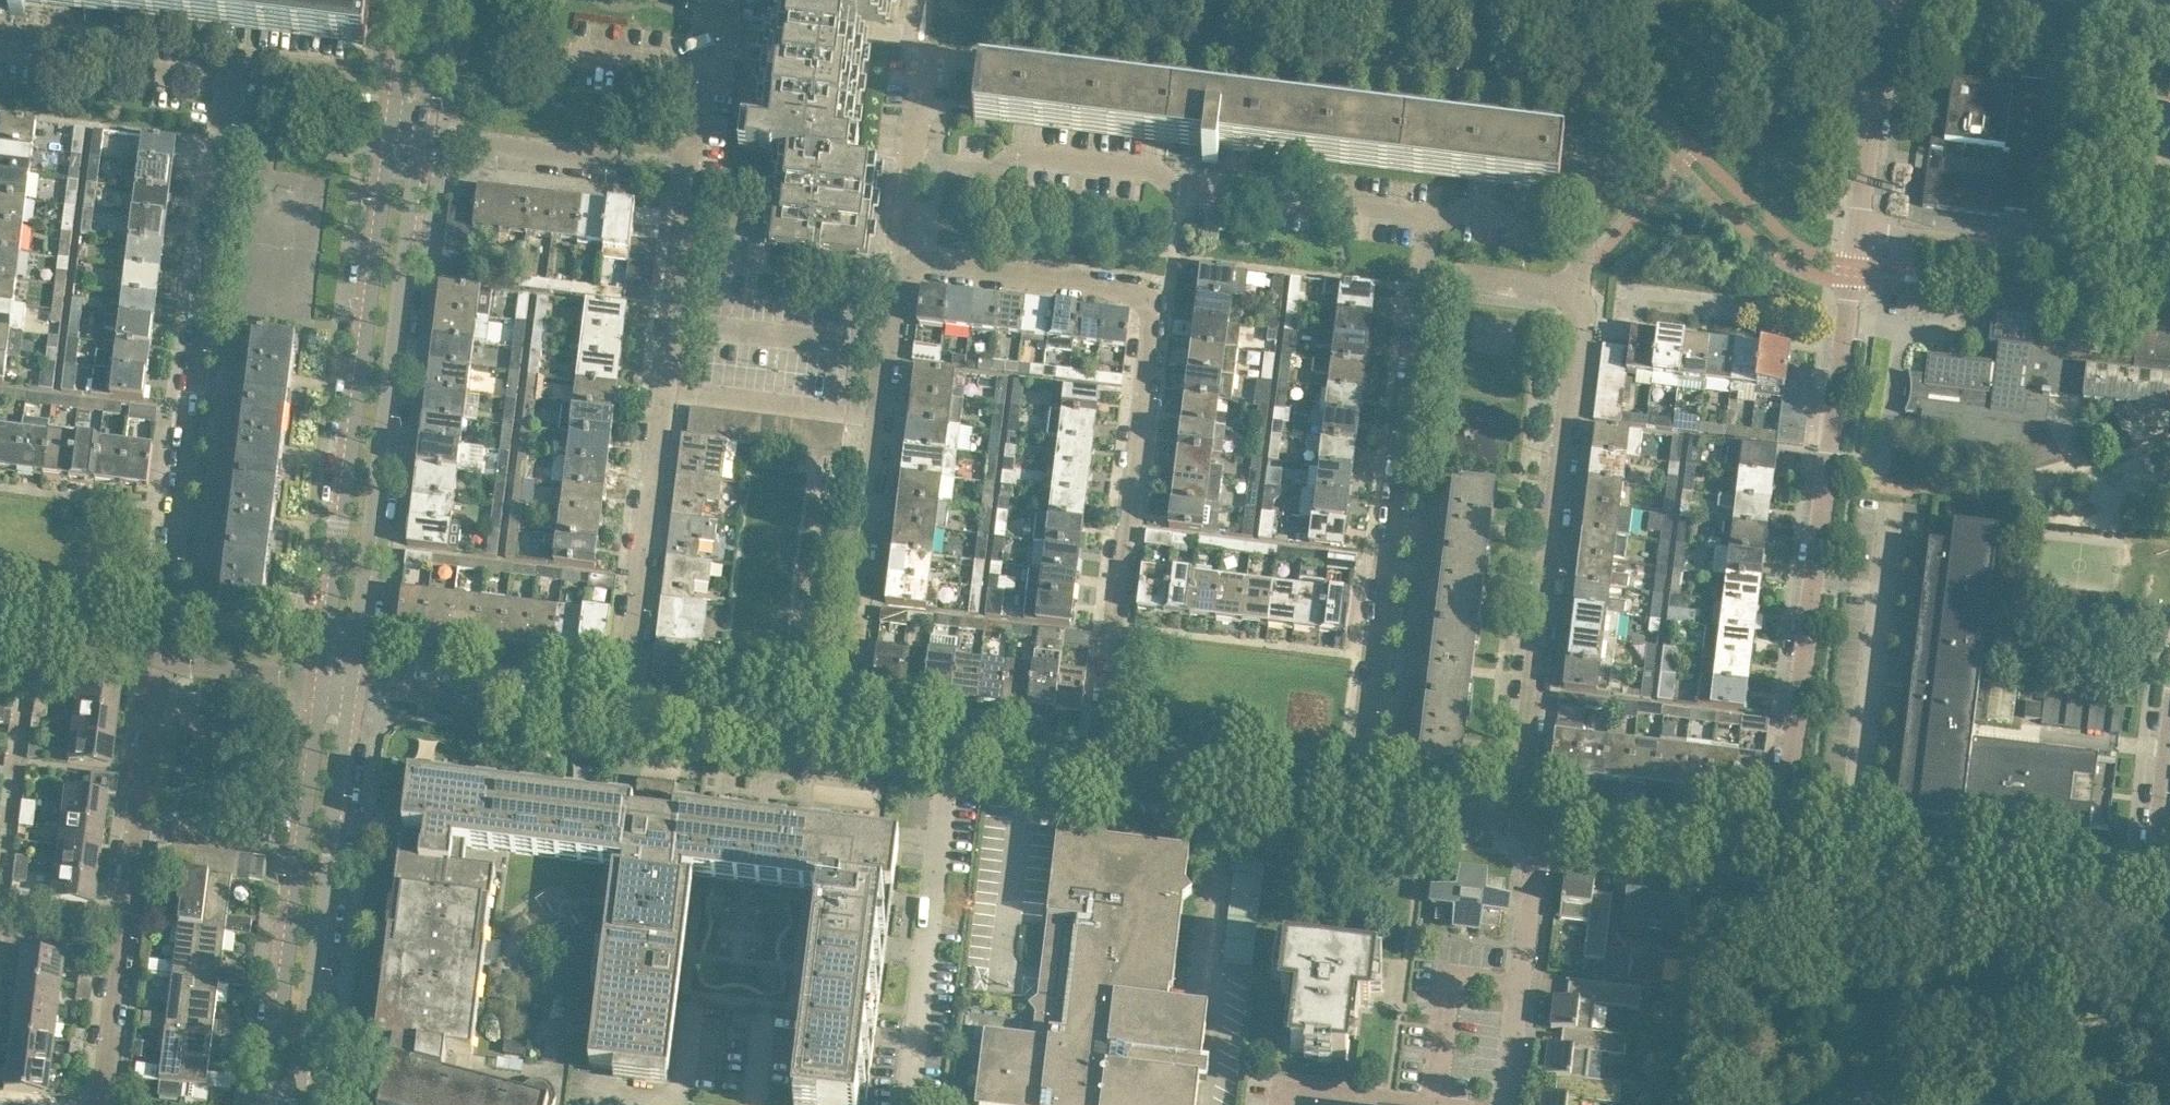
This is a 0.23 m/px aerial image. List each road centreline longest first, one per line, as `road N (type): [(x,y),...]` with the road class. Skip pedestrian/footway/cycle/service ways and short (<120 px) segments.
road 1 (residential): [(912,162),(924,59),(1569,127),(1595,144),(1585,255)]
road 2 (residential): [(614,714),(630,681),(689,177),(421,135)]
road 3 (residential): [(1097,774),(1155,290),(901,259)]
road 4 (residential): [(157,657),(228,92),(221,80)]
road 5 (unclassified): [(394,131),(324,678)]
road 6 (unclassified): [(352,682),(421,135)]
road 7 (residential): [(1427,219),(1298,203),(1283,187),(1256,184),(1232,203),(1196,201),(1150,170),(1017,153),(990,172),(912,162)]
road 8 (unclassified): [(1776,856),(1846,316)]
road 9 (residential): [(1519,827),(1580,294)]
road 10 (residential): [(1360,806),(1421,276)]
road 11 (residential): [(838,742),(901,259)]
road 12 (unclassified): [(324,678),(269,1104)]
road 13 (unclassified): [(297,1104),(352,682)]
road 14 (residential): [(2149,904),(1776,856)]
road 15 (residential): [(1860,229),(2169,265)]
road 16 (residential): [(119,949),(157,657)]
road 17 (unclassified): [(1500,1104),(1428,1095),(1444,974),(1520,984)]
road 18 (residential): [(1360,806),(1097,774)]
road 19 (residential): [(614,714),(352,682)]
road 20 (residential): [(1097,774),(838,742)]
road 21 (unclassified): [(221,80),(151,74),(128,43),(49,34),(25,52),(0,49)]
road 22 (residential): [(0,883),(27,641)]
road 23 (residential): [(1776,856),(1539,829)]
road 24 (unclassified): [(1860,229),(1885,0)]
road 25 (residential): [(838,742),(614,714)]
road 26 (residential): [(1846,316),(1631,292)]
road 27 (unclassified): [(2169,715),(2149,904)]
road 28 (unclassified): [(399,78),(250,59),(221,80)]
road 29 (residential): [(324,678),(157,657)]
road 30 (residential): [(1519,827),(1360,806)]
road 31 (residential): [(1580,294),(1421,276)]
road 32 (residential): [(99,1104),(119,949)]
road 33 (unclassified): [(1520,984),(1539,829)]
road 34 (unclassified): [(421,135),(438,0)]
road 35 (residential): [(157,657),(27,641)]
road 36 (residential): [(1427,219),(1463,209),(1553,220)]
road 37 (unclassified): [(1505,1104),(1520,984)]

